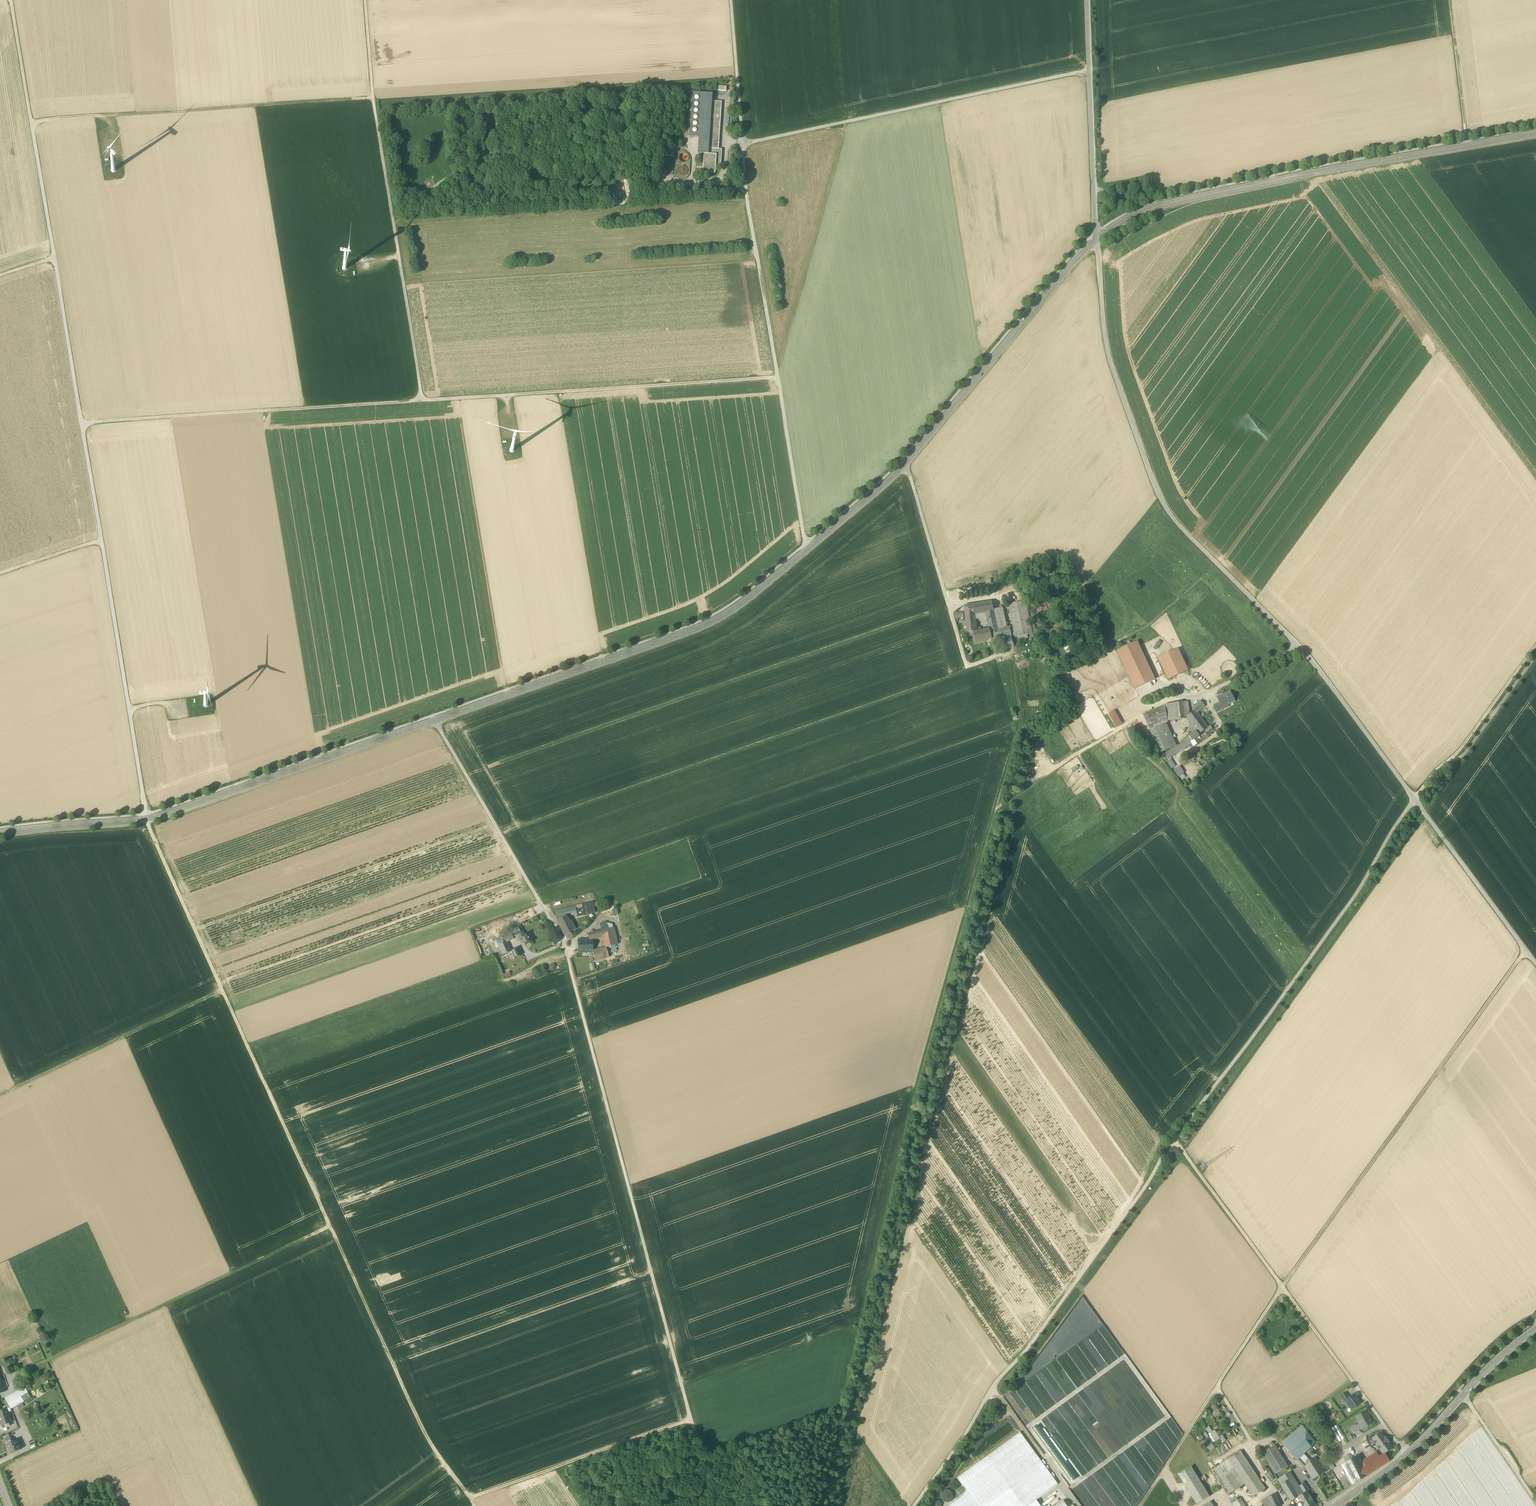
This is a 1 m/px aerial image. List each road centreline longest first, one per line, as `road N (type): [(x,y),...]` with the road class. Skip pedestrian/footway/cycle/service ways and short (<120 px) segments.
road 1 (track): [(30,120),(153,836),(425,1435),(475,1505)]
road 2 (track): [(702,1458),(840,1410),(909,1117),(1020,723),(1011,652)]
road 3 (track): [(777,378),(81,423)]
road 4 (track): [(1526,950),(1282,1286),(1140,1505)]
road 5 (track): [(573,979),(714,1505)]
road 6 (secondary): [(435,720),(715,618),(904,463)]
road 7 (unclassified): [(1096,240),(1109,352),(1161,500),(1301,648)]
road 8 (secondary): [(1096,240),(1160,206),(1535,134)]
road 9 (secondary): [(0,834),(147,819),(435,720)]
road 10 (track): [(806,547),(742,144)]
road 11 (track): [(365,0),(372,98),(423,400)]
road 12 (unclassified): [(1301,648),(1535,964)]
road 13 (track): [(1090,70),(742,144)]
road 14 (track): [(372,98),(30,120)]
road 15 (track): [(1353,1382),(1174,1139)]
road 16 (unclassified): [(435,720),(565,947),(573,979)]
road 17 (secondary): [(904,463),(1096,240)]
road 18 (secondary): [(1335,1505),(1407,1454),(1535,1330)]
road 19 (unclassified): [(1011,652),(967,667),(904,463)]
road 20 (track): [(0,1094),(222,990)]
road 21 (unclassified): [(1096,240),(1087,0)]
road 22 (track): [(470,1498),(691,1420)]
road 23 (track): [(996,810),(1153,702)]
road 24 (track): [(1535,1322),(1526,1320),(1491,1347),(1400,1445)]
road 25 (track): [(1079,1505),(992,1385)]
road 26 (track): [(1449,0),(1468,146)]
road 27 (track): [(742,144),(731,0)]
road 28 (track): [(1535,647),(1452,759)]
road 29 (track): [(1463,1395),(1535,1502)]
road 30 (track): [(30,120),(10,0)]

